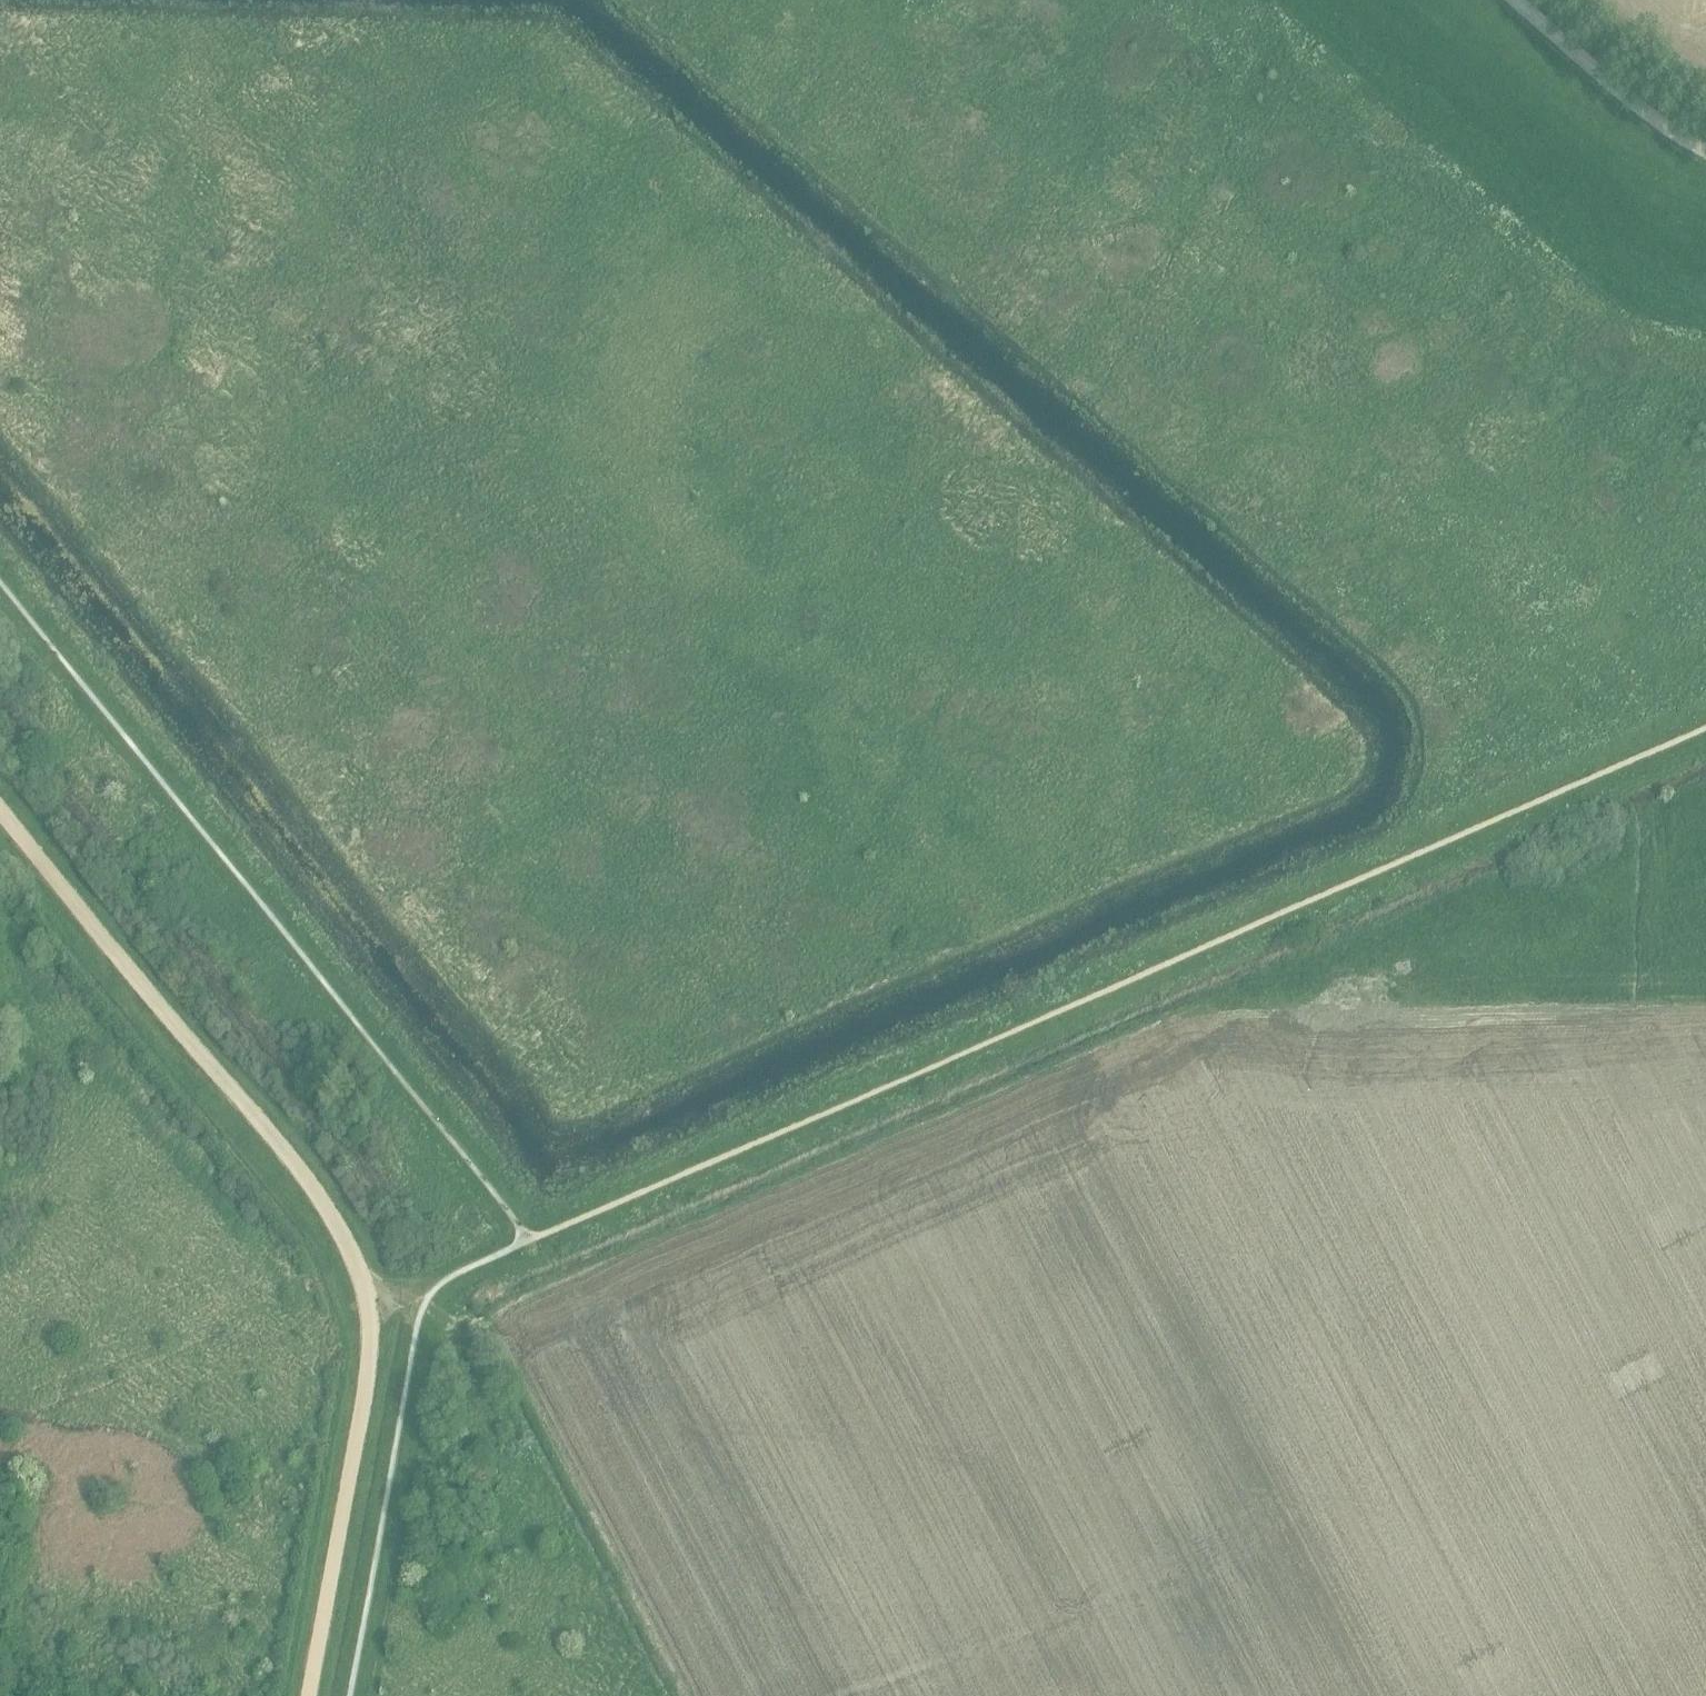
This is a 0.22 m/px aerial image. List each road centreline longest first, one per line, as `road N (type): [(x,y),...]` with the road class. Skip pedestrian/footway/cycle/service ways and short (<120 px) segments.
road 1 (unclassified): [(1705,151),(1659,123),(1518,0)]

